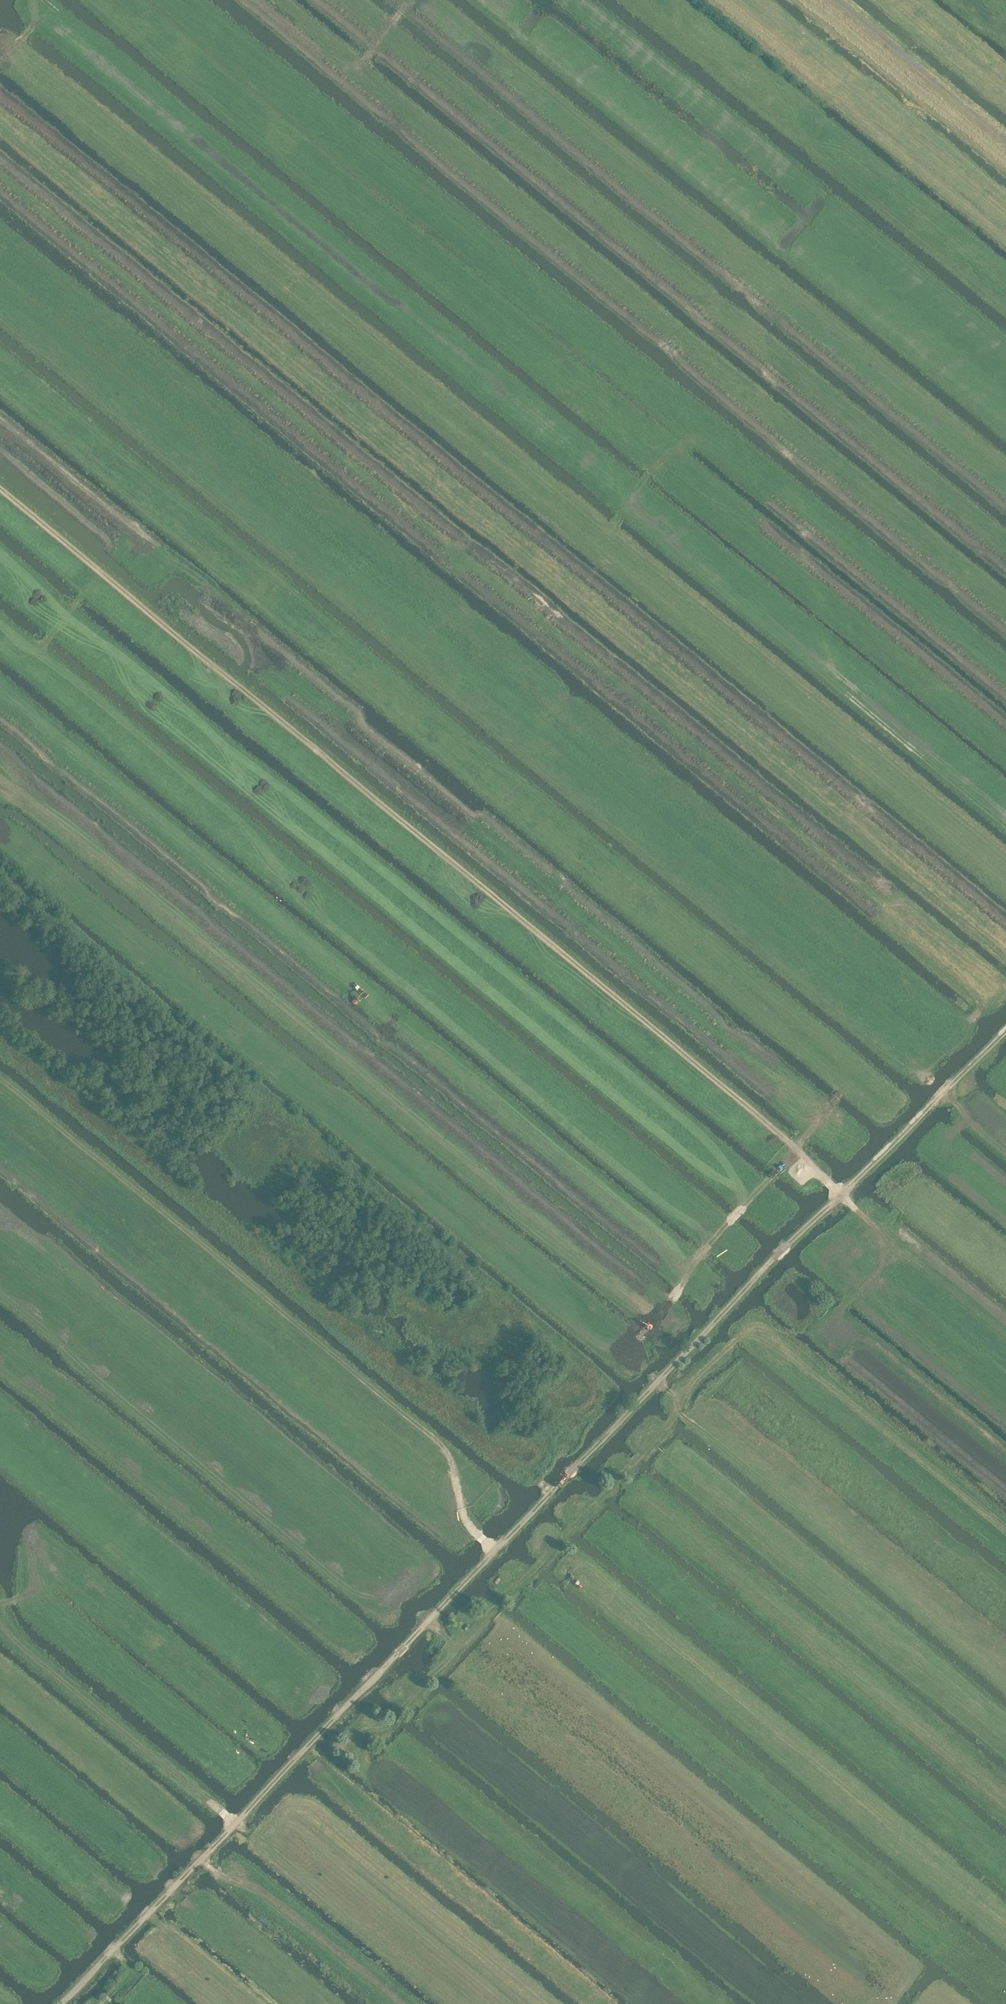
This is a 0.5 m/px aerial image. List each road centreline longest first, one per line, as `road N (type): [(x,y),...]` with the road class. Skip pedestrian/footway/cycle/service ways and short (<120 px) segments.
road 1 (track): [(1005,827),(636,520),(603,456),(43,0)]
road 2 (track): [(864,1216),(681,1051),(0,487)]
road 3 (unclassified): [(60,2003),(569,1473)]
road 4 (track): [(495,1549),(470,1529),(449,1450),(0,1076)]
road 5 (unclassified): [(574,1469),(1005,1031)]
road 6 (track): [(373,1675),(0,1367)]
road 7 (track): [(403,1600),(458,1646),(659,1434)]
road 8 (track): [(1005,137),(838,0)]
road 9 (track): [(677,1404),(634,1354),(687,1277)]
road 10 (track): [(730,1219),(818,1121)]

